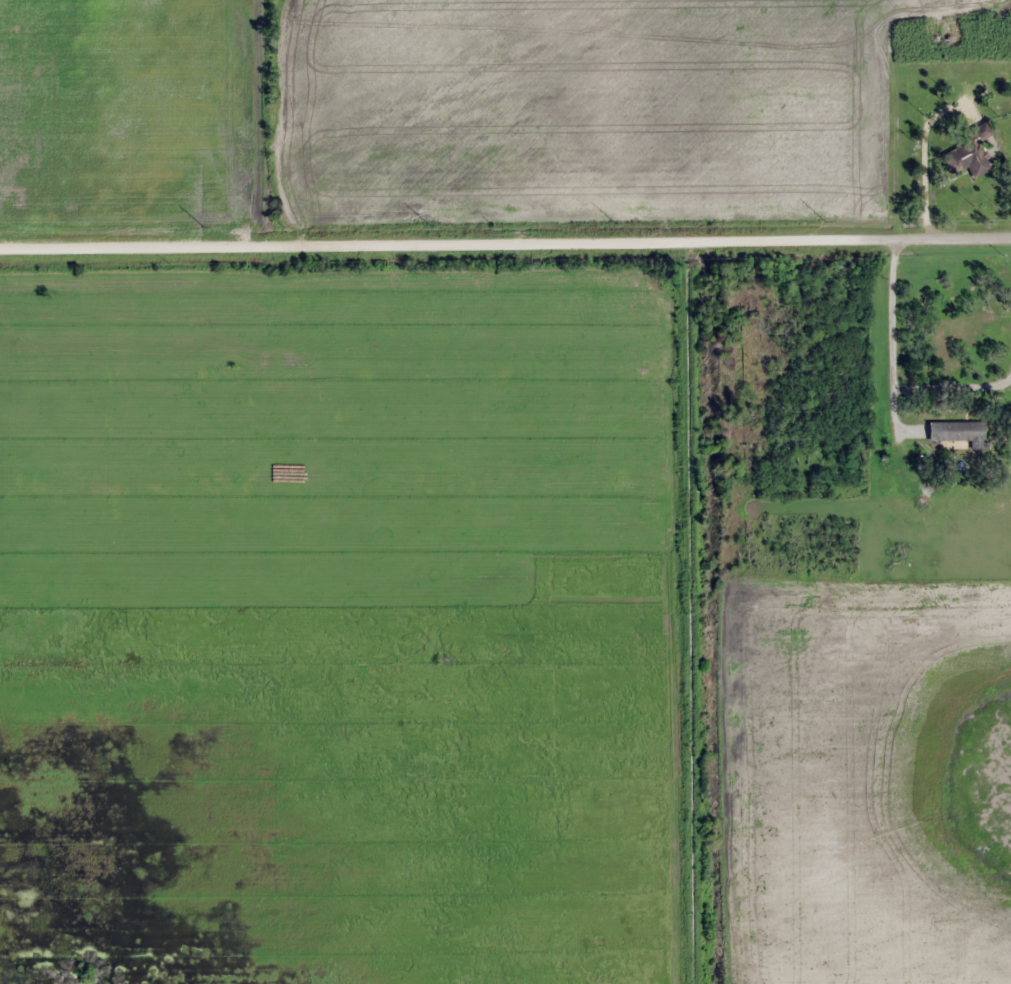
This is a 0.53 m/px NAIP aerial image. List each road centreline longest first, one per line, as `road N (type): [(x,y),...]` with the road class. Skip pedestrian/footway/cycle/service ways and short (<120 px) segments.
road 1 (residential): [(0,238),(1010,239)]

